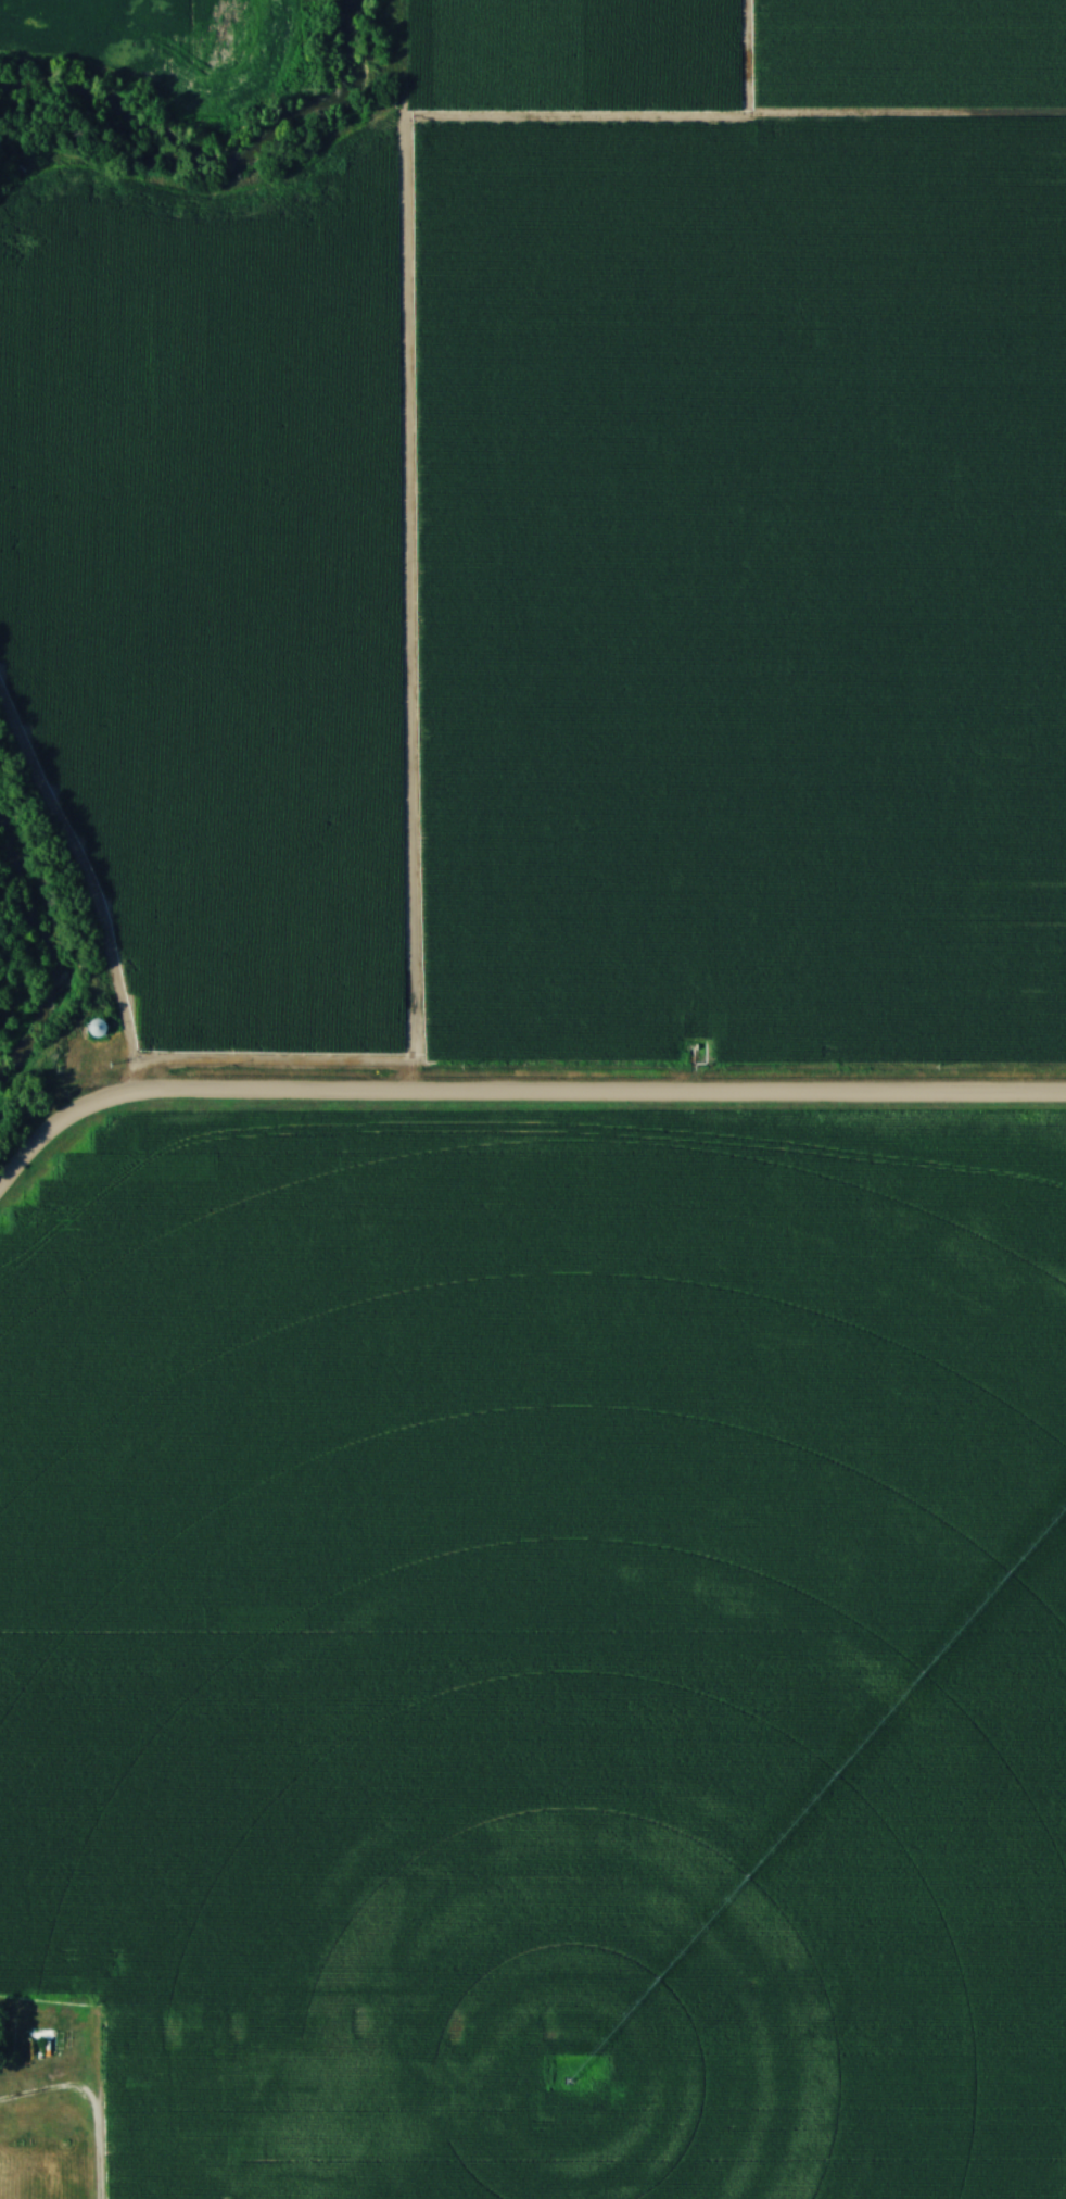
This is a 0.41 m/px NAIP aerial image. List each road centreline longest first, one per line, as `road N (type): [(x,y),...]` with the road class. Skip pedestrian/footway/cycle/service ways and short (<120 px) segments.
road 1 (residential): [(0,1187),(75,1113),(136,1092),(1065,1098)]

